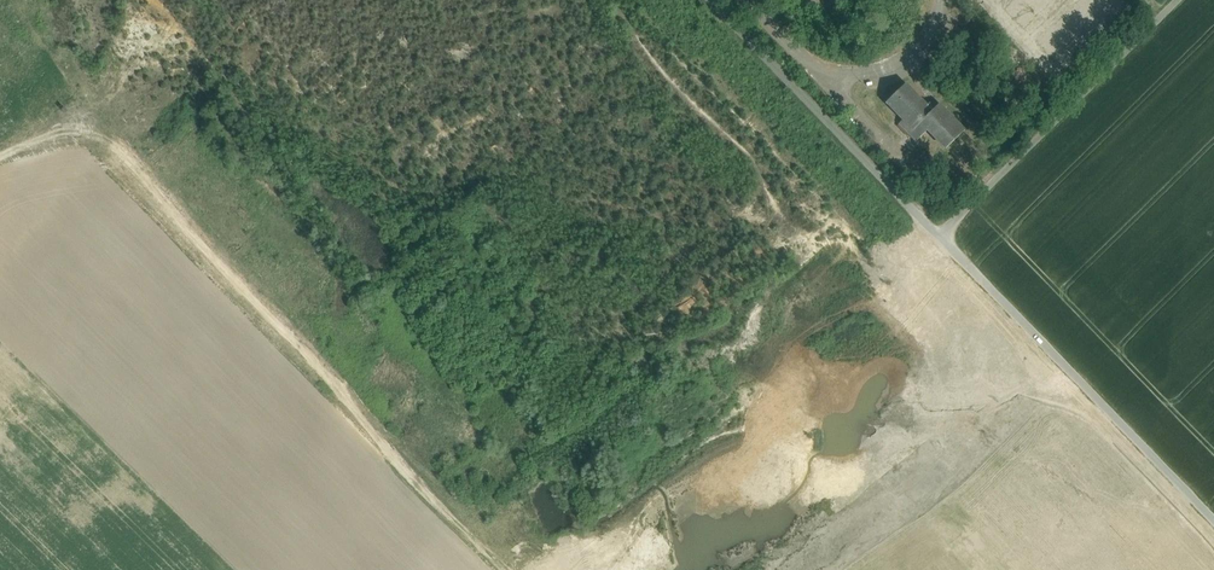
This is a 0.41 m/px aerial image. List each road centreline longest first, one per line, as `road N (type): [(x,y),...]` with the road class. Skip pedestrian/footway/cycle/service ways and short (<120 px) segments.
road 1 (track): [(938,235),(1213,521)]
road 2 (track): [(1184,0),(938,235)]
road 3 (track): [(938,235),(710,0)]
road 4 (residential): [(942,0),(927,34),(896,63),(859,72),(810,67)]
road 5 (residential): [(810,67),(897,157)]

